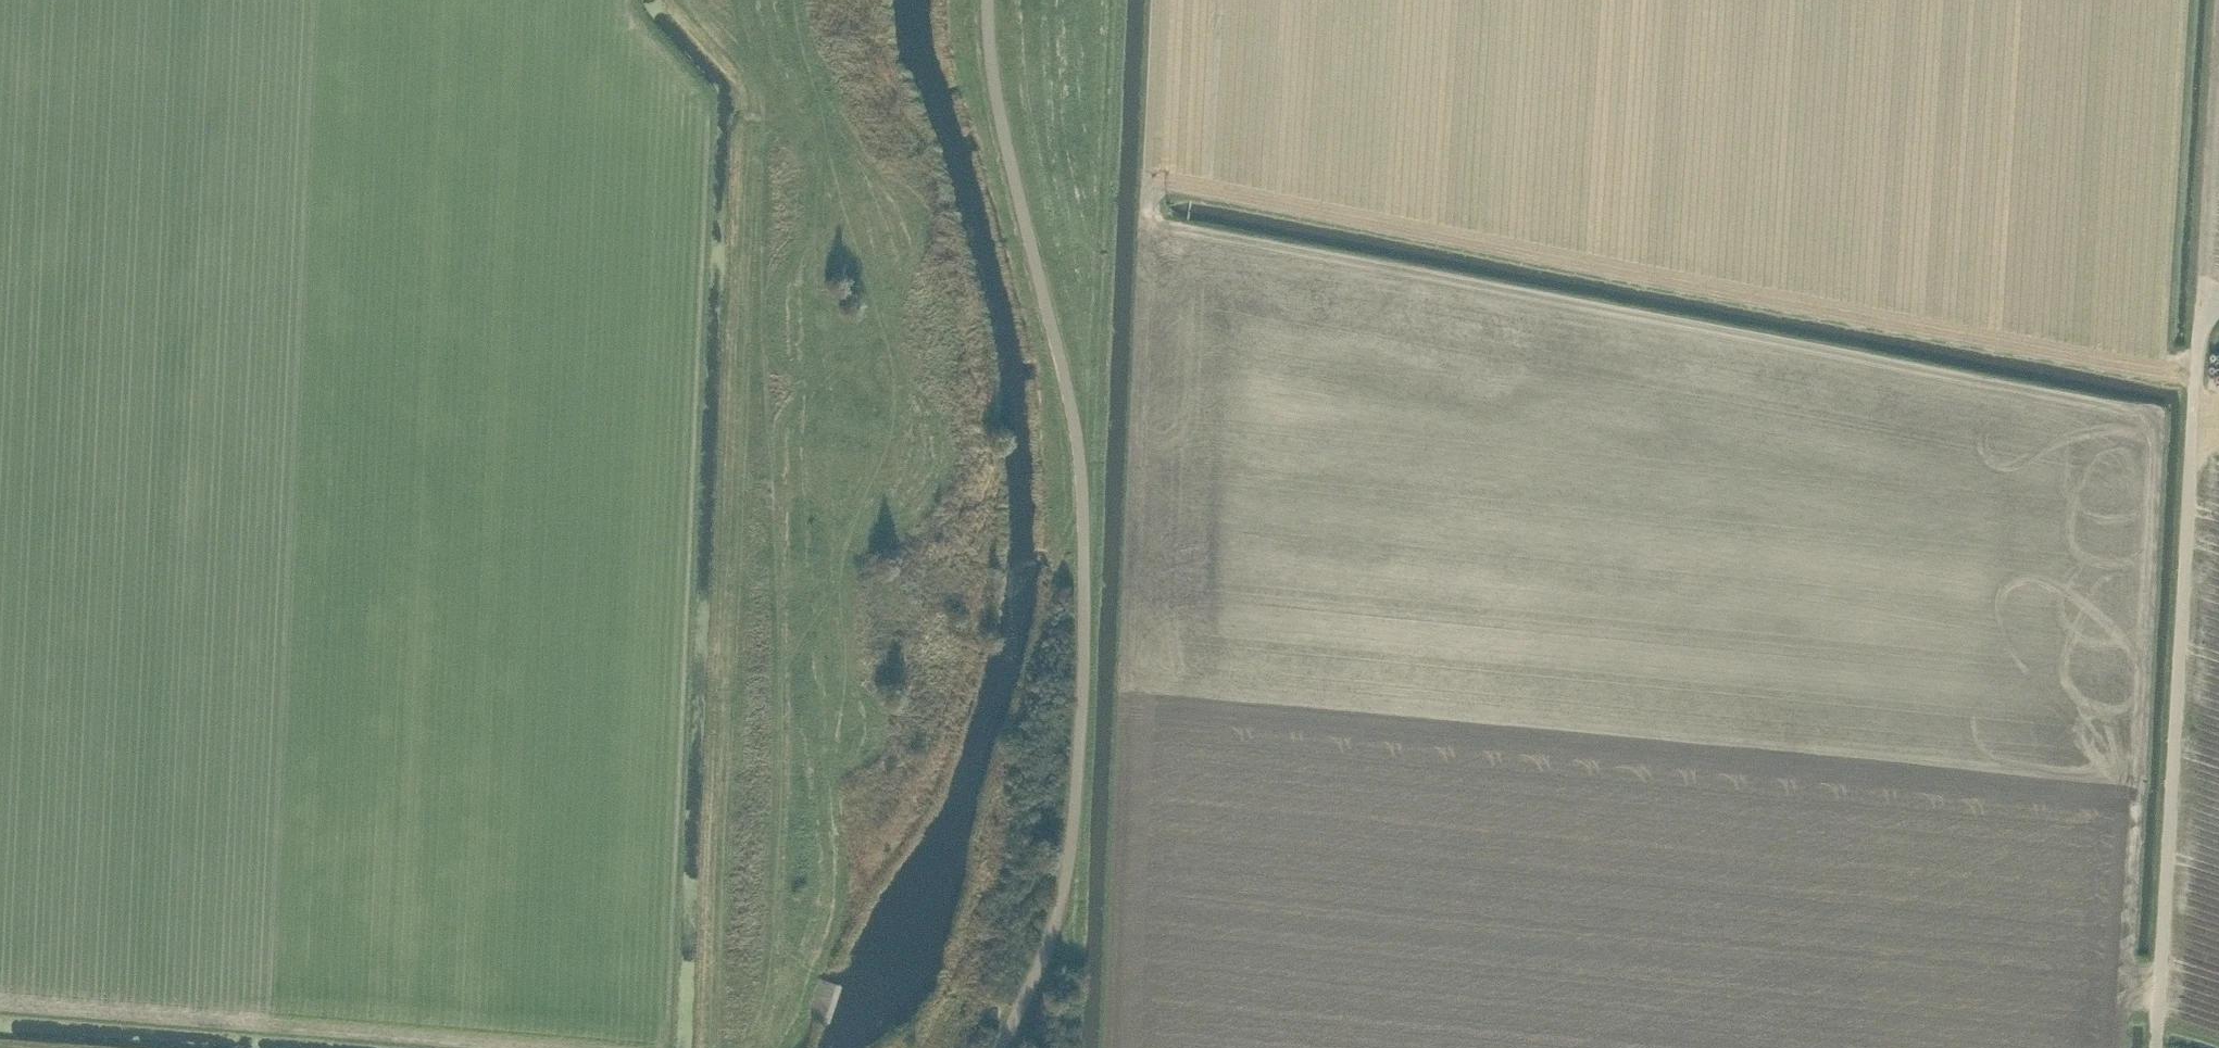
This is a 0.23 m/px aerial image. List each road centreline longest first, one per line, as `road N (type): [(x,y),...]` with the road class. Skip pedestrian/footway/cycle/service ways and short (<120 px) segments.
road 1 (track): [(2218,3),(2205,290),(2211,297)]
road 2 (track): [(206,1014),(0,998)]

